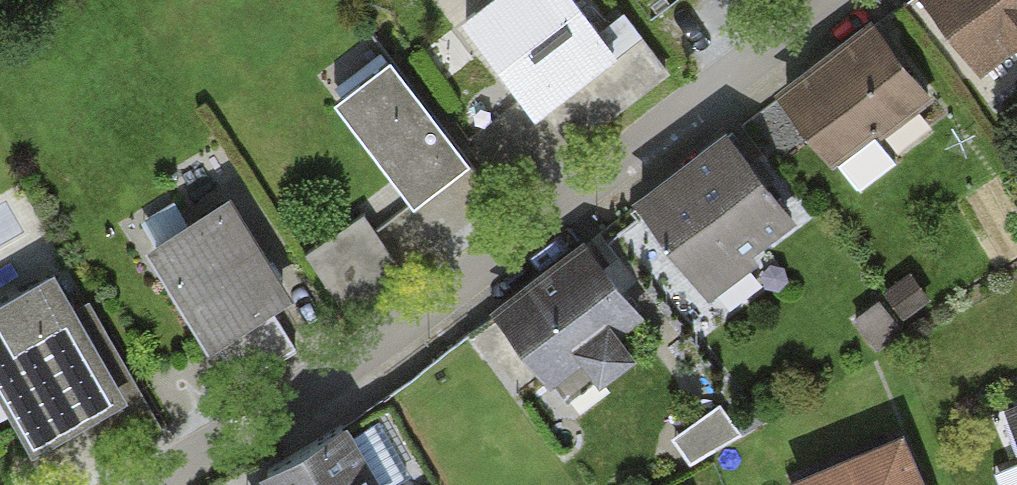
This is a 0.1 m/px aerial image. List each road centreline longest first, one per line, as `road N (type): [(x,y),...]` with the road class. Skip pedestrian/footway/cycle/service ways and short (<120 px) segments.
road 1 (residential): [(153,484),(334,382),(861,0)]

